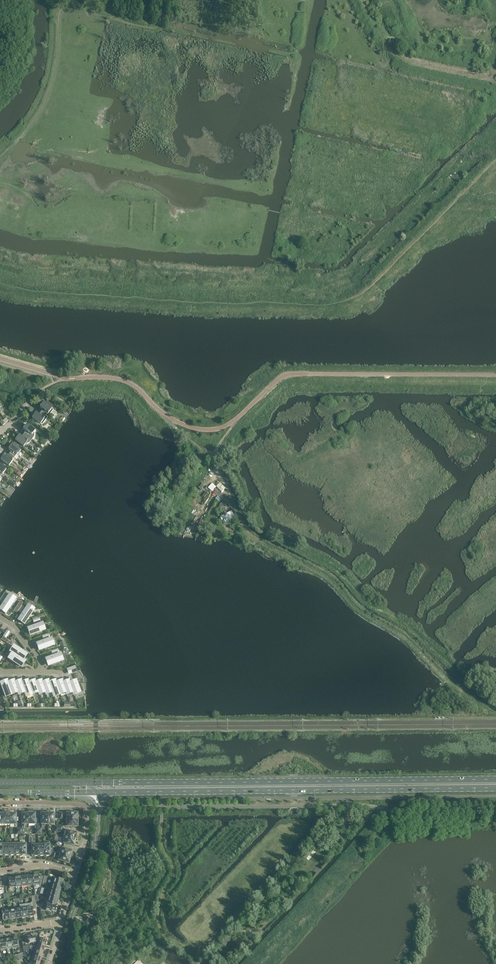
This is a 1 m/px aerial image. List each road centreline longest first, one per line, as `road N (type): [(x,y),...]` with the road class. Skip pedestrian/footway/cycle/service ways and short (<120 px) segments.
road 1 (primary): [(495,779),(87,783)]
road 2 (primary): [(95,792),(495,788)]
road 3 (track): [(252,941),(345,832),(347,805)]
road 4 (unclassified): [(67,963),(70,924),(93,865),(98,808)]

